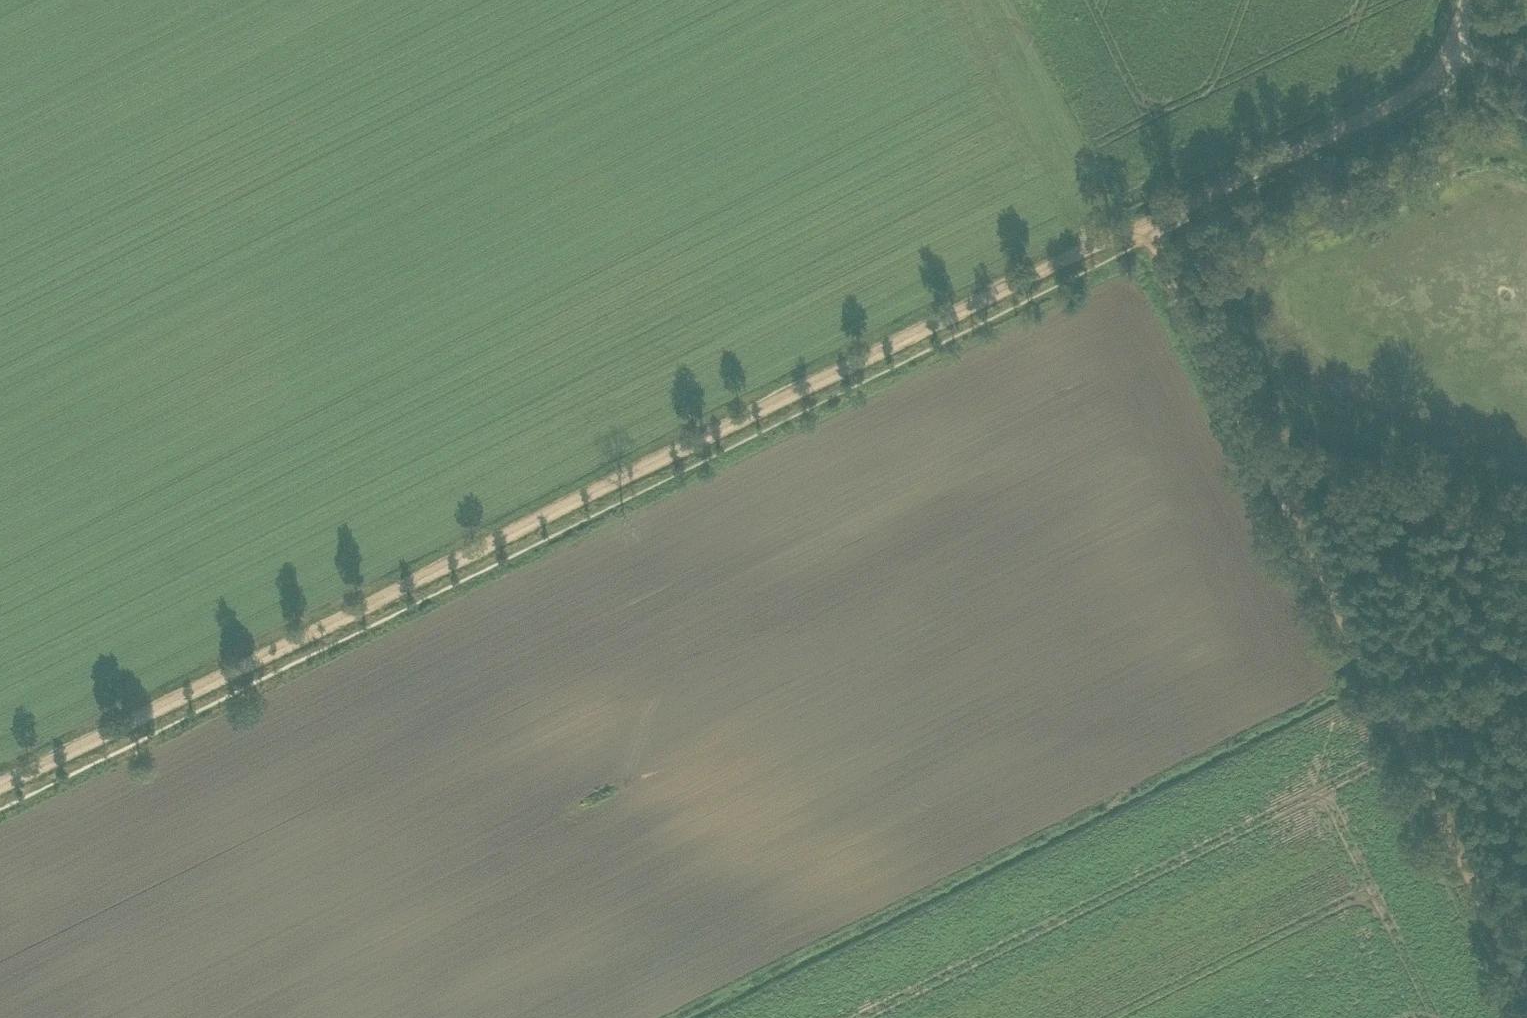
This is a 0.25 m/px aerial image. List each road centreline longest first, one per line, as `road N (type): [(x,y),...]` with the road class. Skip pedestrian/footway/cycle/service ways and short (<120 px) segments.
road 1 (track): [(1148,228),(0,794)]
road 2 (track): [(1526,1000),(1148,228)]
road 3 (track): [(1453,45),(1426,83),(1148,228)]

